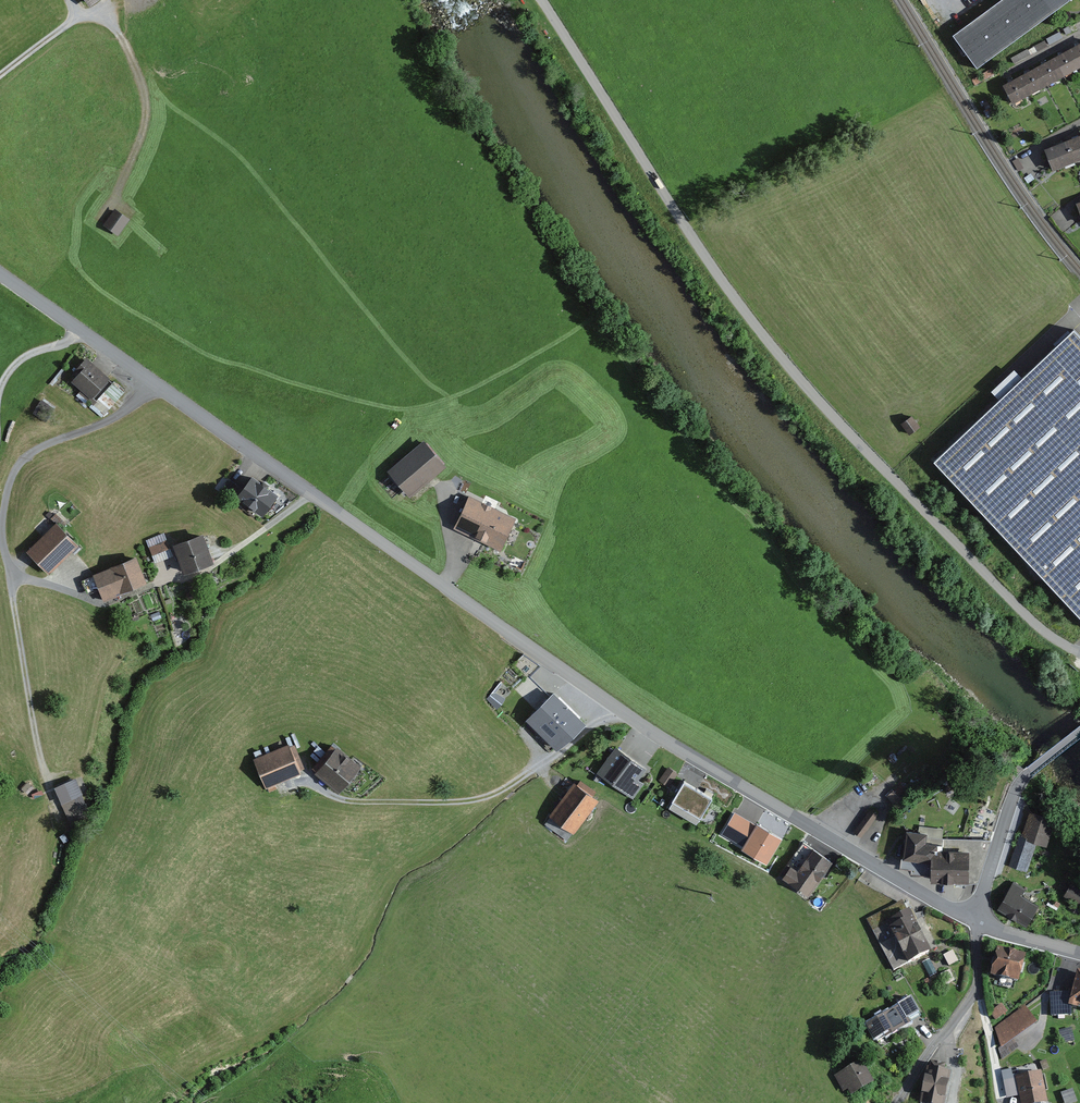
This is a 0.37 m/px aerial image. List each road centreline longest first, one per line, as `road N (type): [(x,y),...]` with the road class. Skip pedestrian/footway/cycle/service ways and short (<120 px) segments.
road 1 (unclassified): [(975,922),(620,712),(0,271)]
road 2 (unclassified): [(538,0),(771,346),(1022,612),(1079,653)]
road 3 (track): [(155,382),(122,415),(29,455),(11,485),(3,544),(46,777)]
road 4 (track): [(307,783),(345,805),(475,803),(620,712)]
road 5 (residential): [(975,922),(1014,790),(1079,731)]

